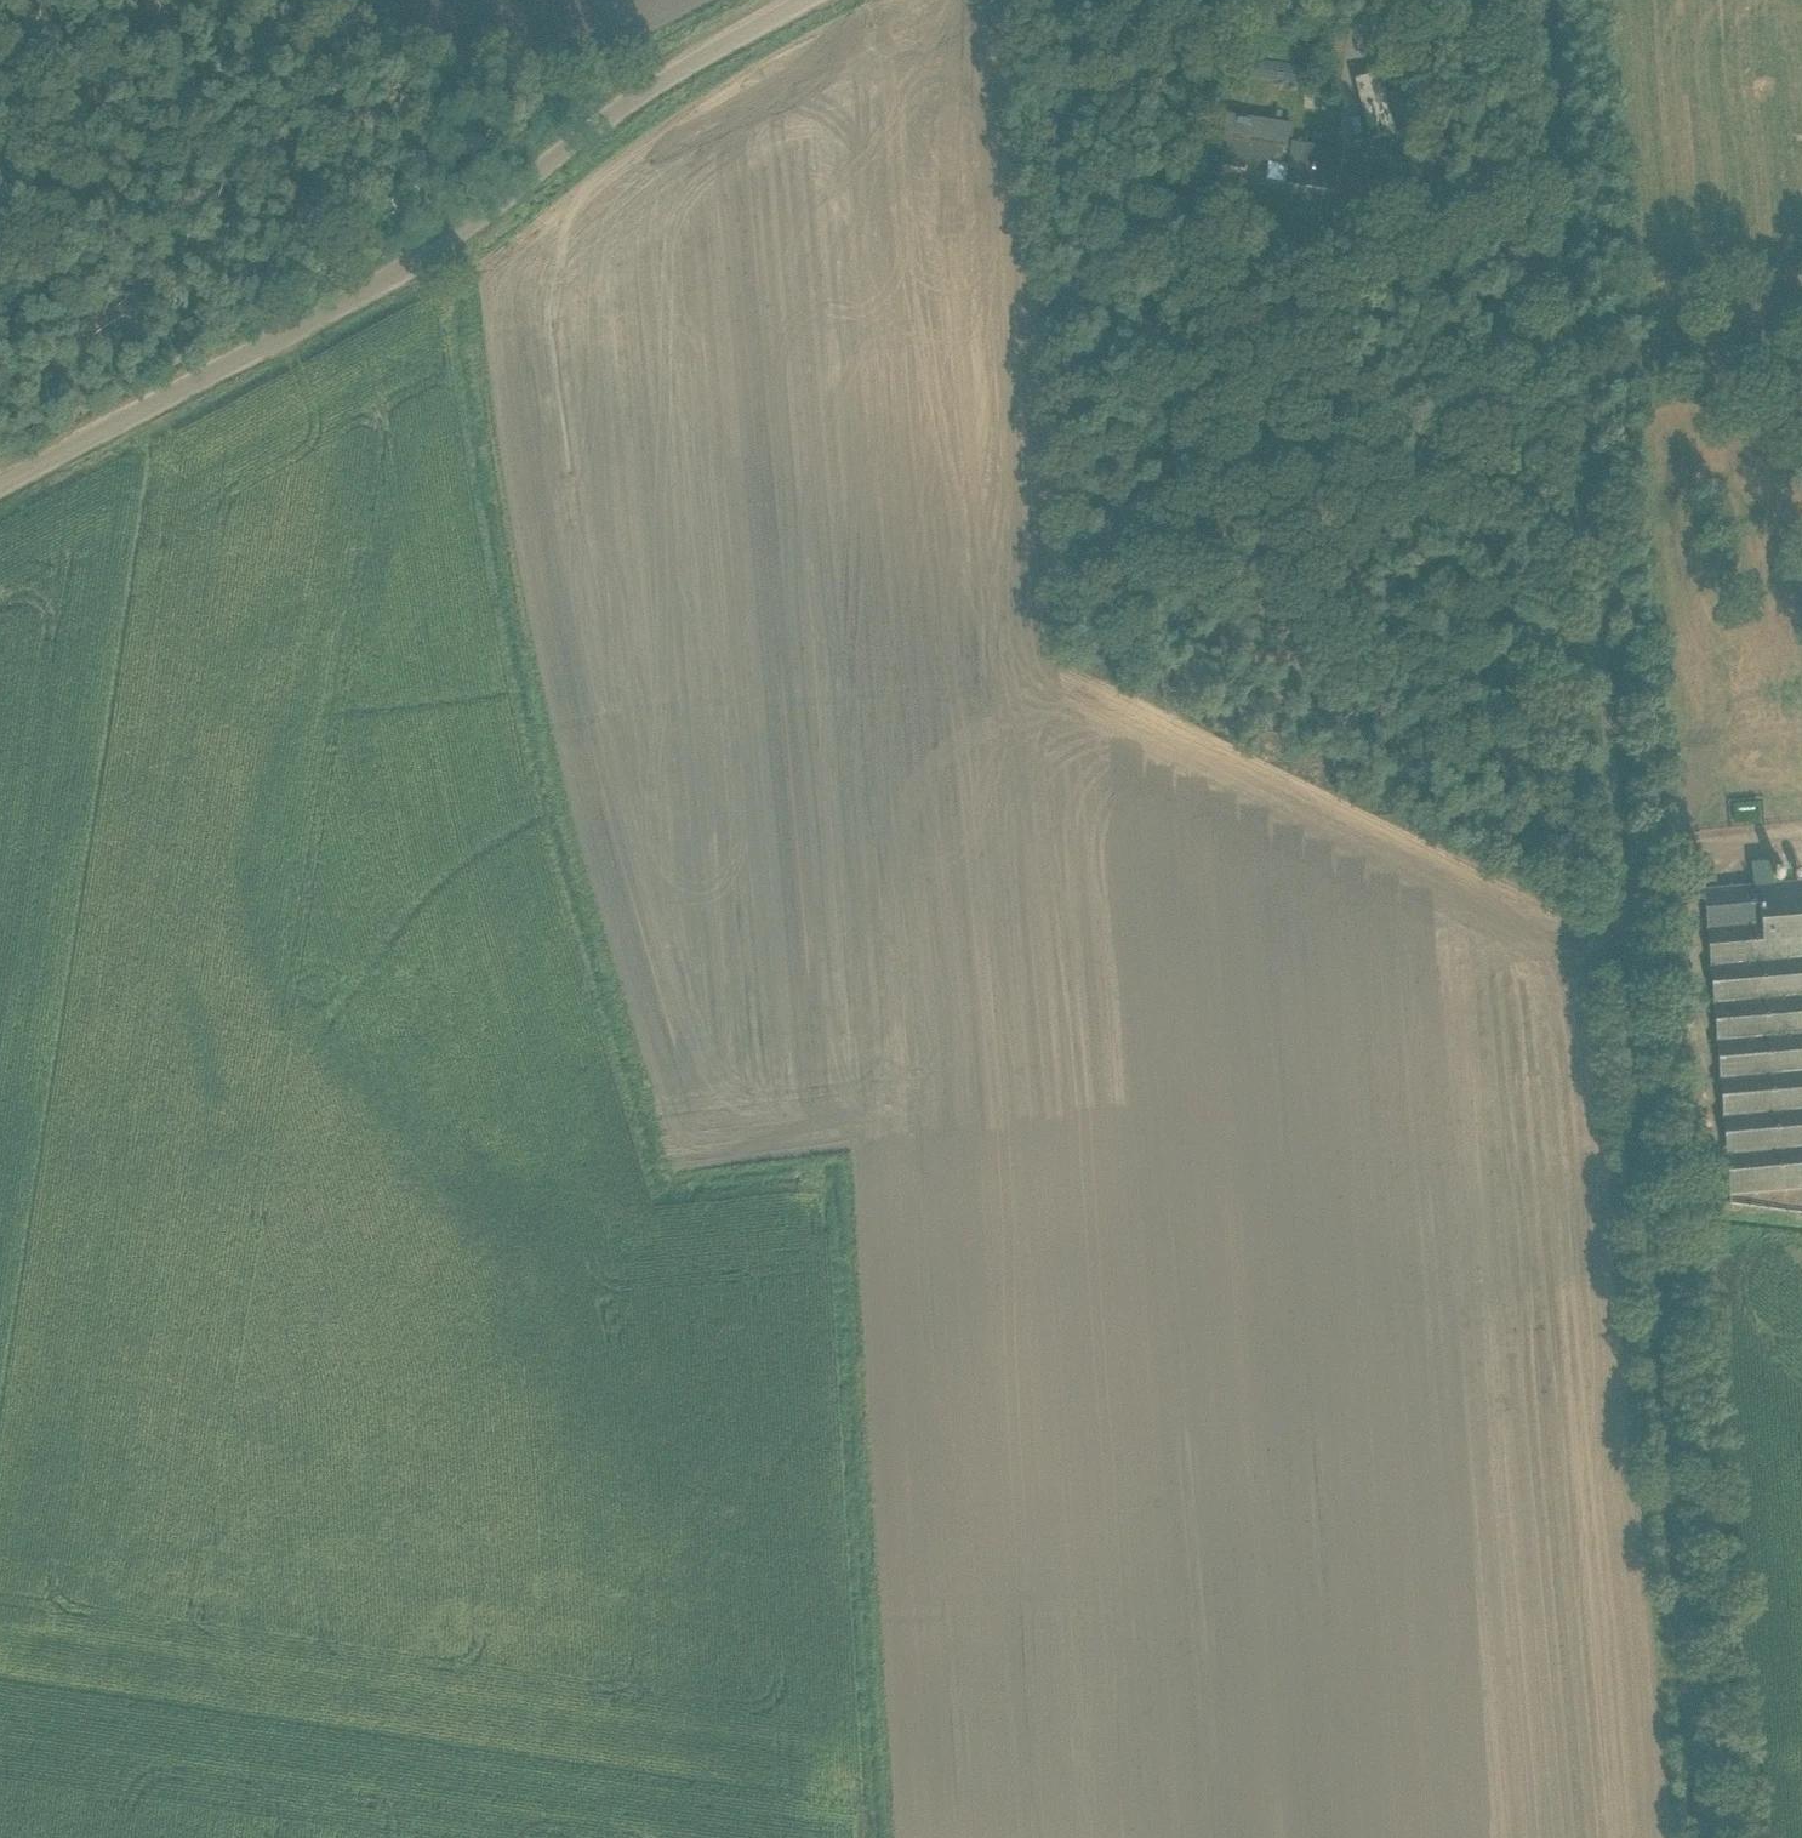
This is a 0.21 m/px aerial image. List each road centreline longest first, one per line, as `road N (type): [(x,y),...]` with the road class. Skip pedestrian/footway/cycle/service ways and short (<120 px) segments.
road 1 (unclassified): [(803,0),(639,95),(429,253),(0,485)]
road 2 (track): [(28,0),(0,169)]

